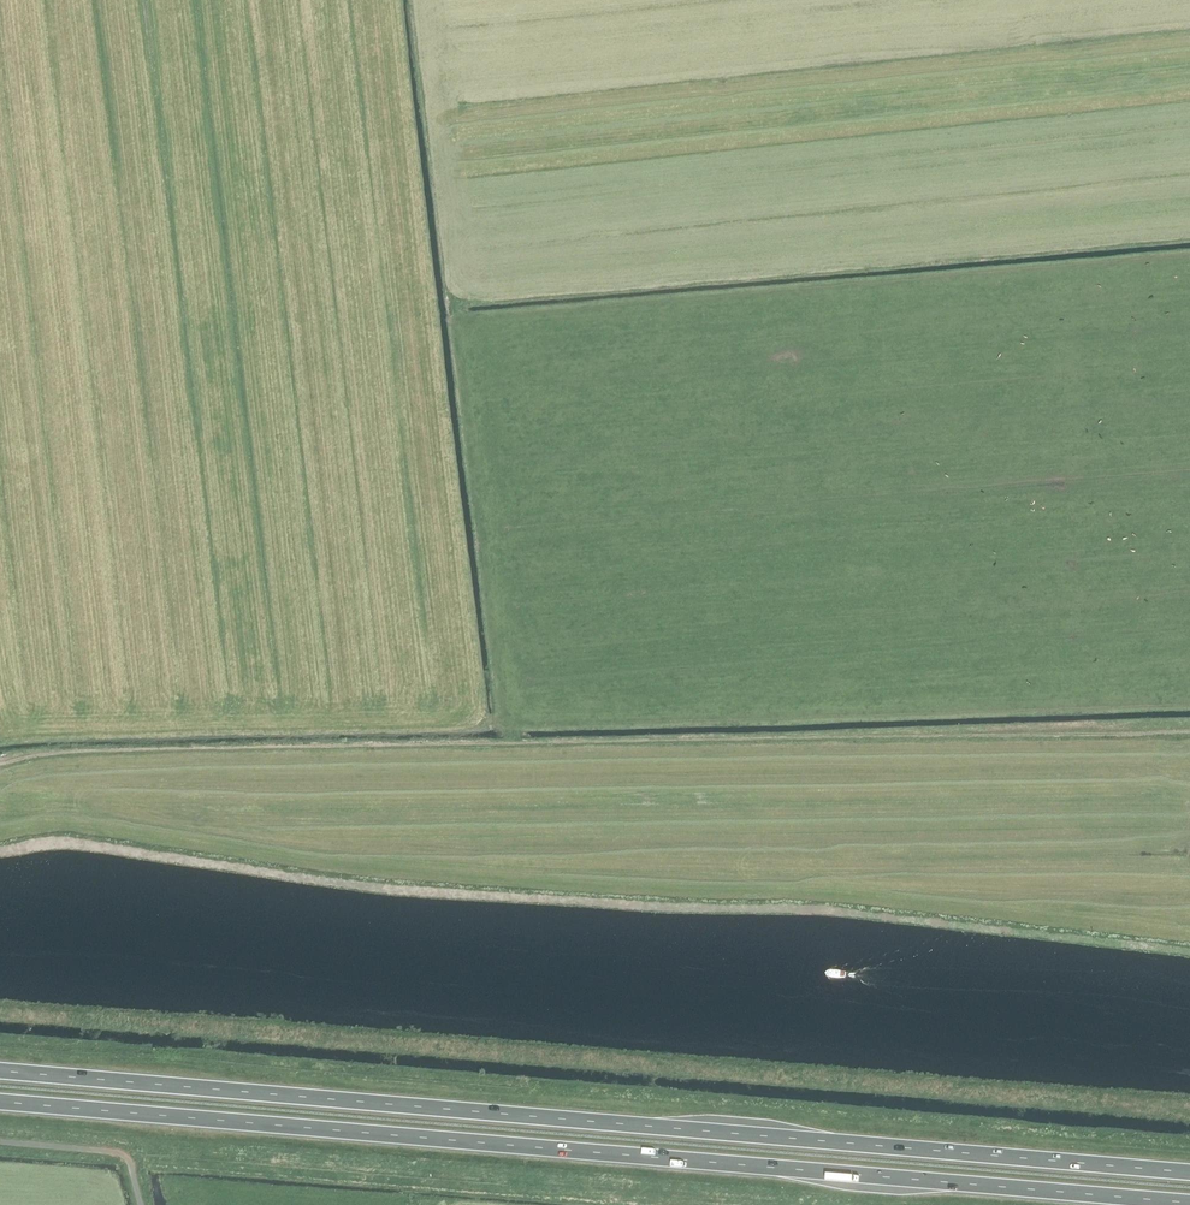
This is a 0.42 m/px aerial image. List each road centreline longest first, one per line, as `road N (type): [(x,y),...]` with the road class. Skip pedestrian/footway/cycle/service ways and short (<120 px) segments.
road 1 (trunk): [(0,1101),(1189,1203)]
road 2 (trunk): [(1189,1172),(0,1071)]

